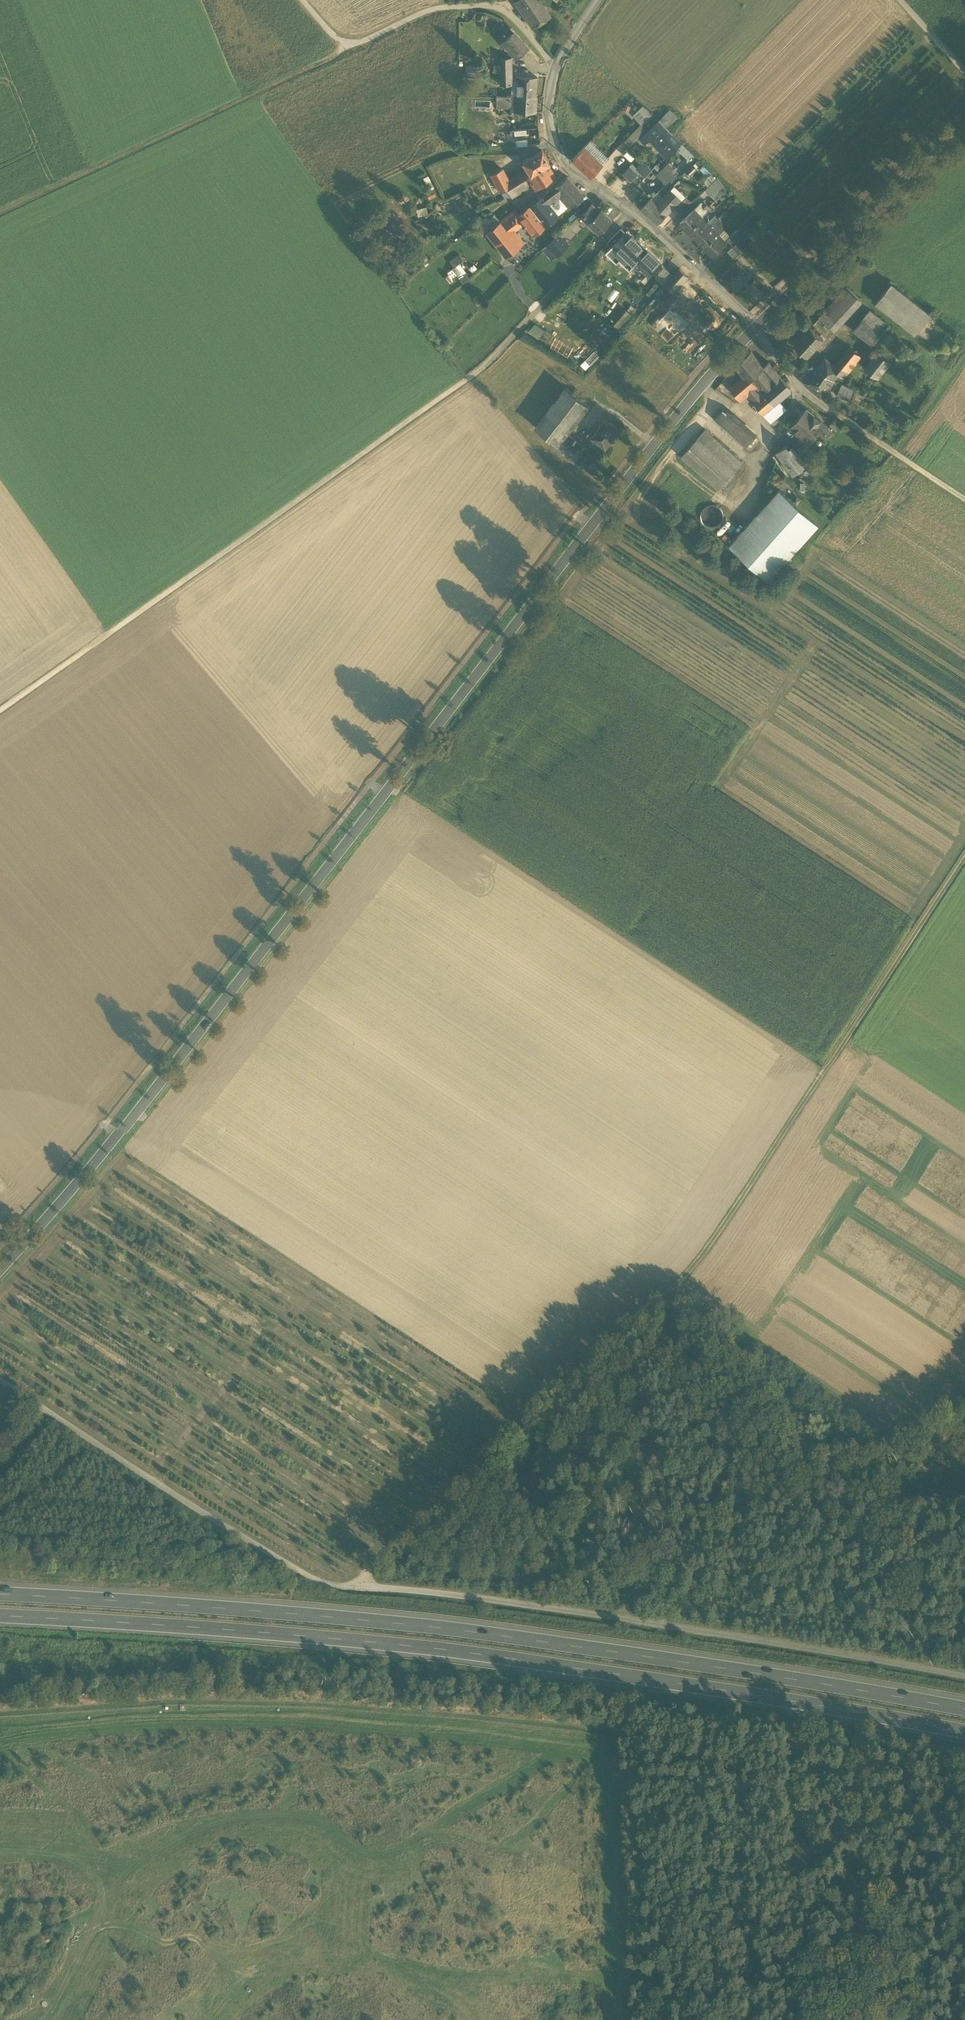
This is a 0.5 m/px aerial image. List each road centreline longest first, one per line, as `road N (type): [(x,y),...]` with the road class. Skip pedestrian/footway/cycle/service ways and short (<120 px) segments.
road 1 (tertiary): [(0,1270),(92,1165),(669,421),(752,328)]
road 2 (track): [(935,1670),(642,1622),(331,1587),(0,1379)]
road 3 (motorway): [(0,1620),(387,1650),(964,1734)]
road 4 (motorway): [(964,1711),(658,1660),(0,1597)]
road 5 (track): [(964,858),(699,1263),(354,1588)]
road 6 (unclassified): [(631,213),(482,367),(0,711)]
road 7 (track): [(0,211),(359,43)]
road 8 (unclassified): [(303,0),(343,45),(436,6),(499,7),(555,66)]
road 9 (tertiary): [(752,328),(964,114)]
road 10 (track): [(665,1294),(898,1448)]
road 11 (track): [(799,390),(964,499)]
road 12 (residential): [(631,213),(568,169),(552,132),(555,66)]
road 13 (residential): [(752,328),(631,213)]
road 14 (residential): [(752,328),(799,390),(770,453)]

